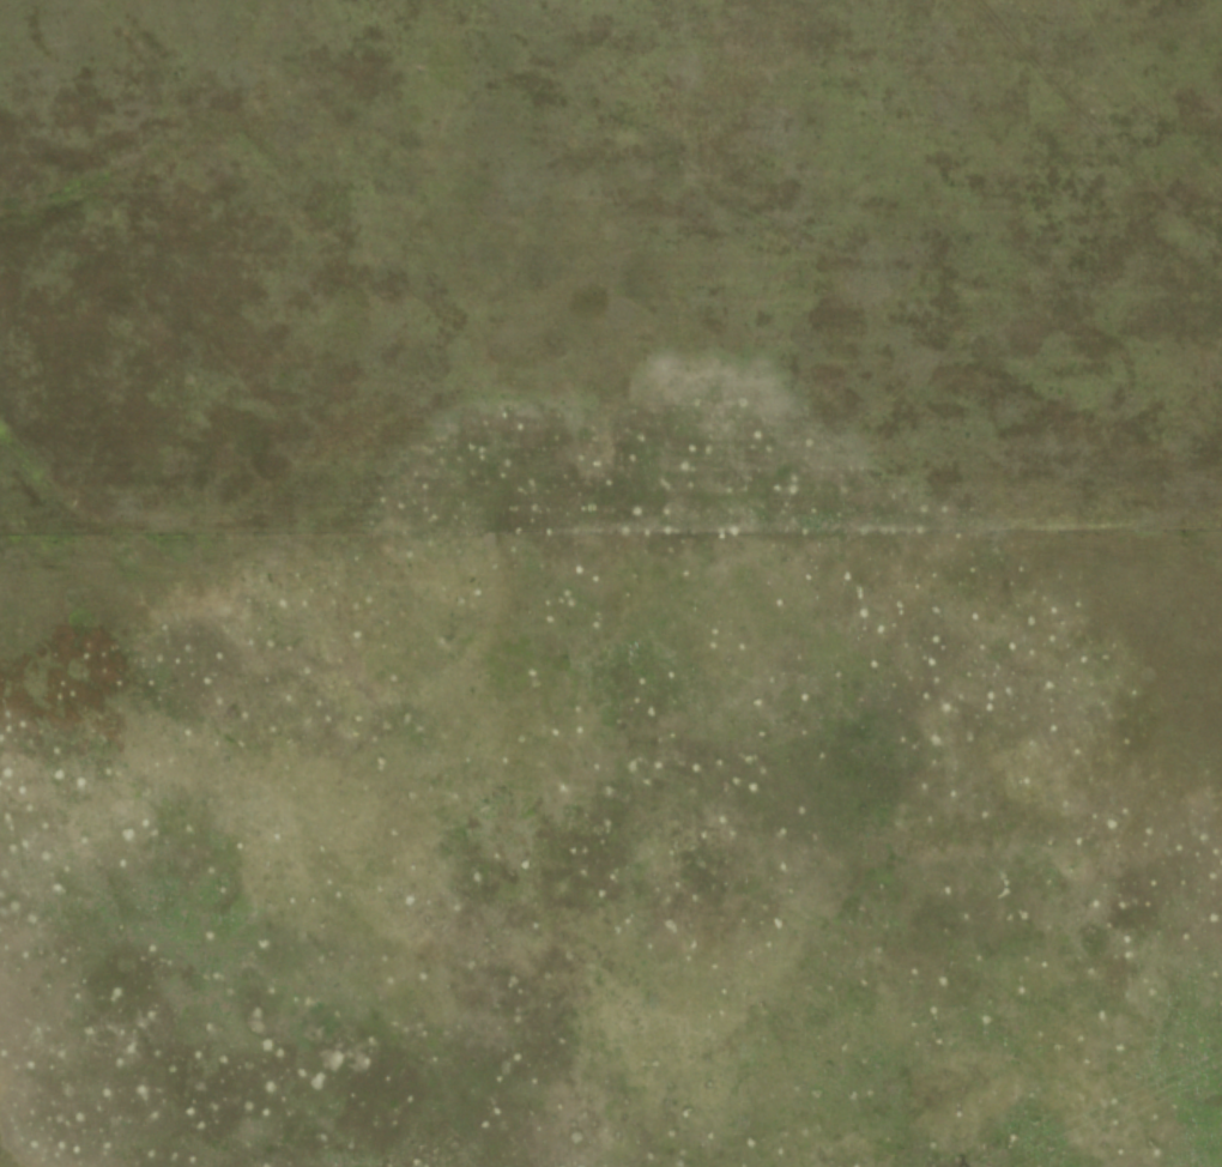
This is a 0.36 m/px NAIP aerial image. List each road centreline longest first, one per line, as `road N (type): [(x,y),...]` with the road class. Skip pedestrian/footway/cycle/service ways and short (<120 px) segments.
road 1 (residential): [(1221,874),(1130,661)]

